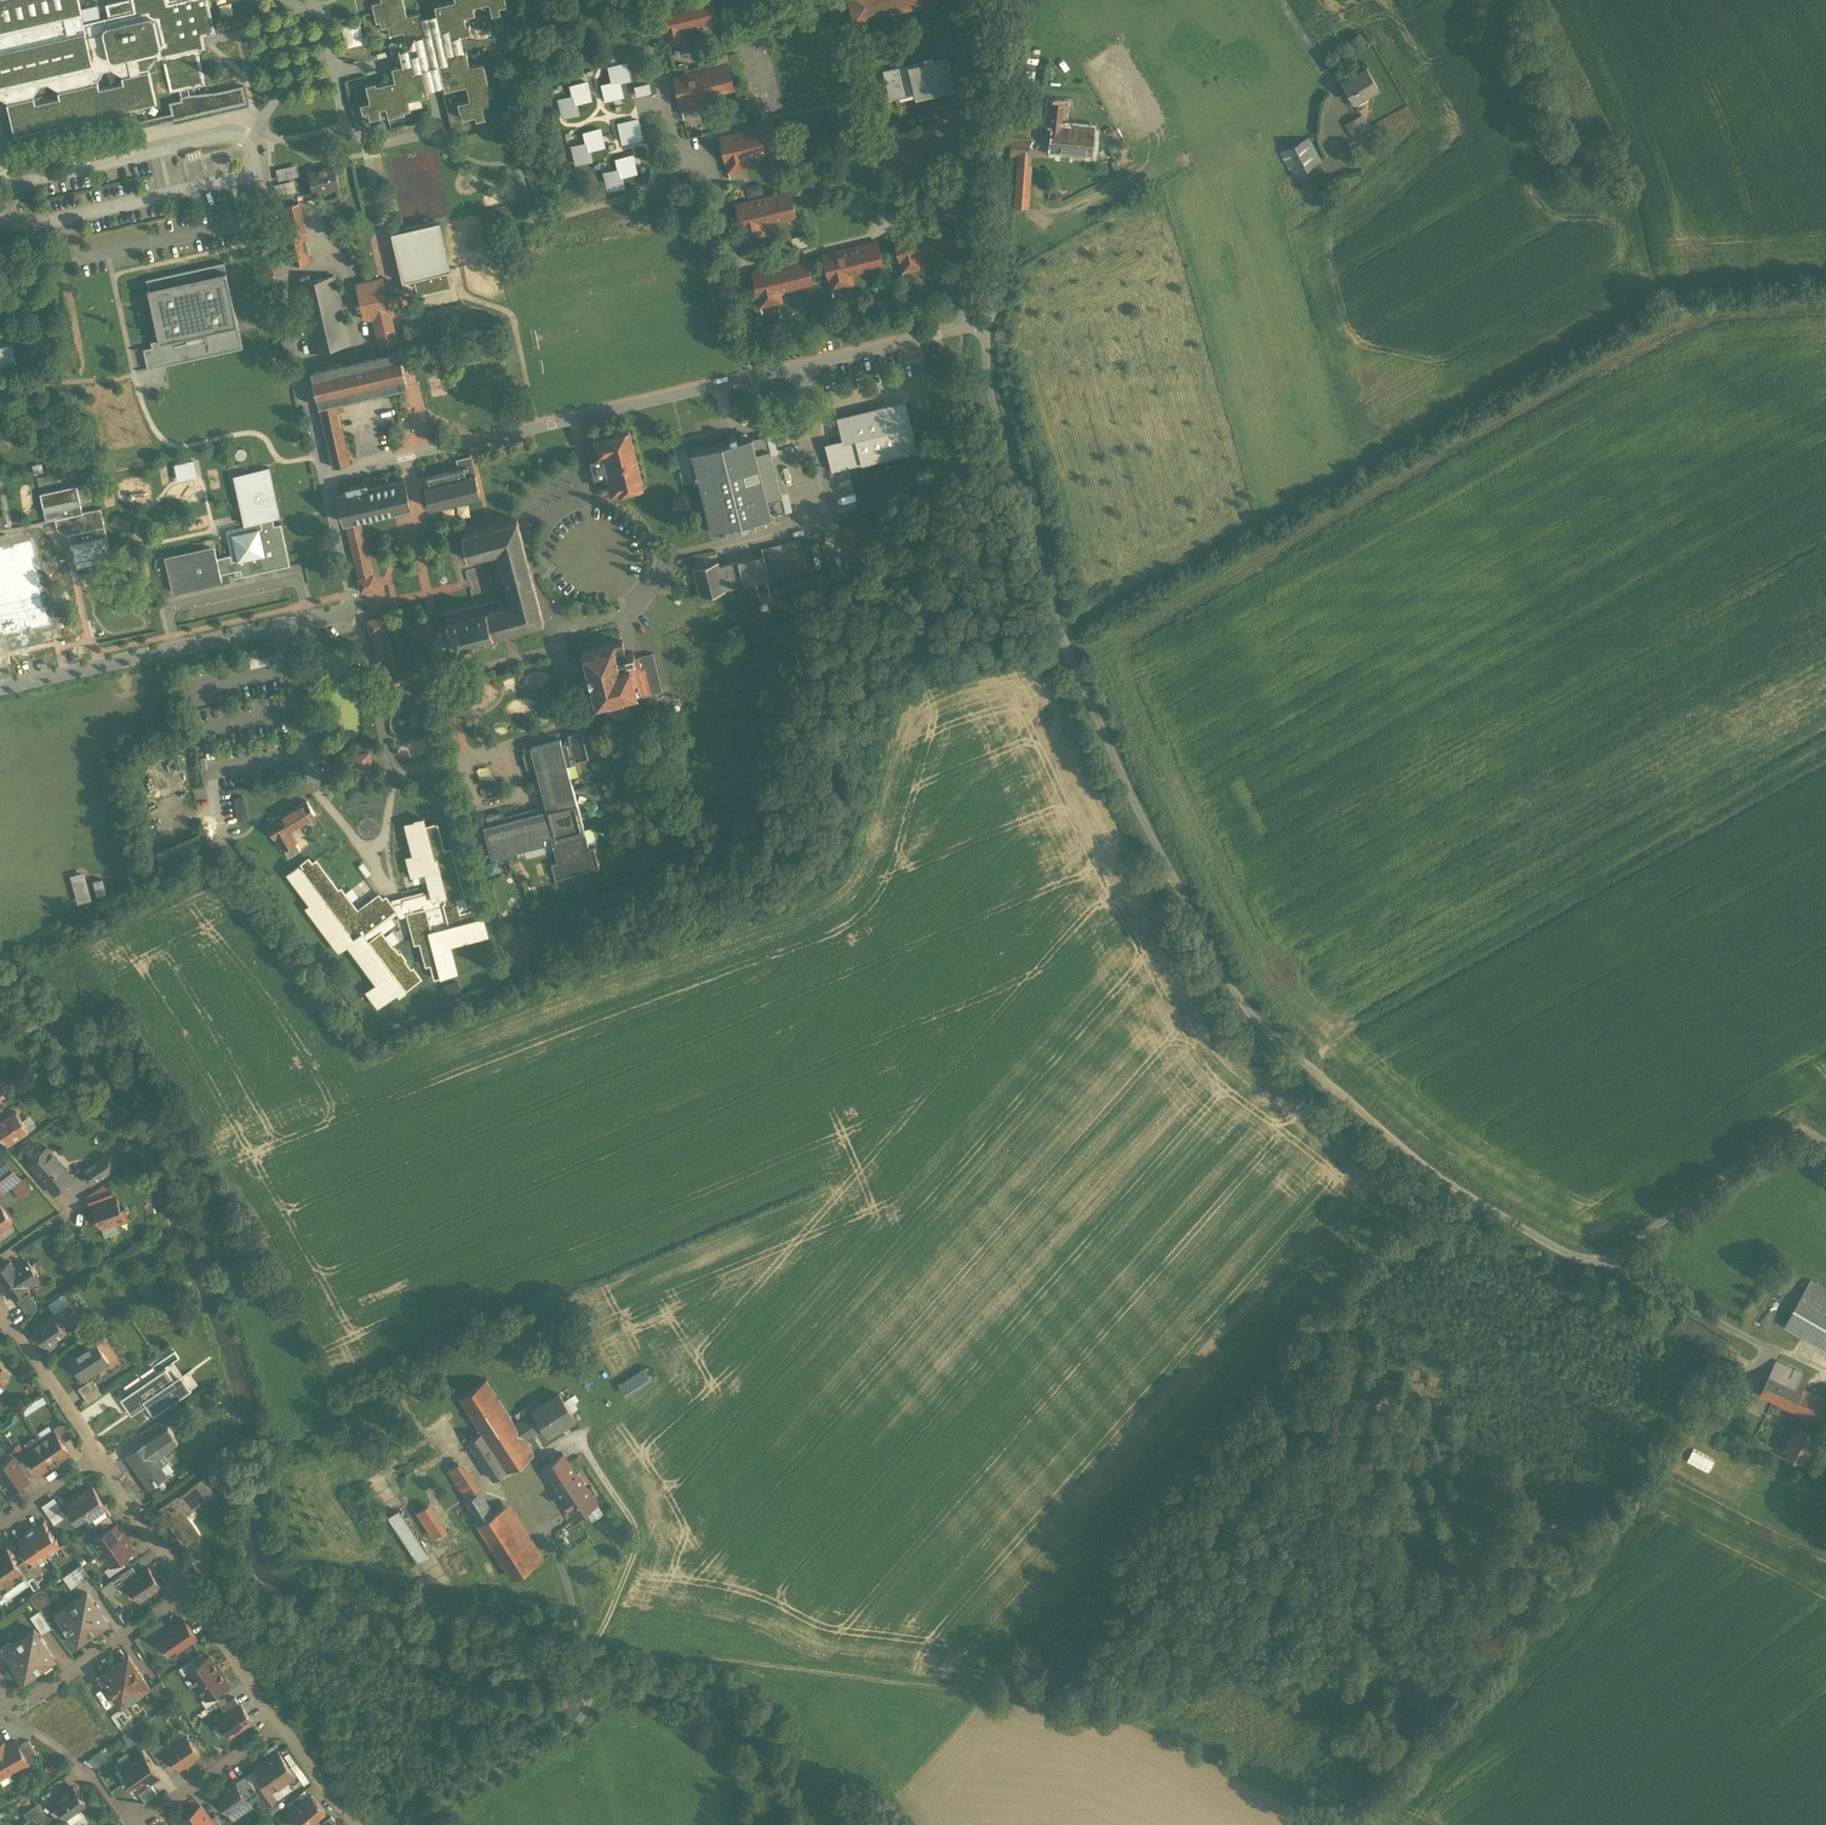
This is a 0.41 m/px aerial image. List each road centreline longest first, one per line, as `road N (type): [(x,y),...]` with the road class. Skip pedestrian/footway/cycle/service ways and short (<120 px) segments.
road 1 (unclassified): [(987,322),(987,358),(1073,672),(1219,964),(1274,1035),(1437,1175),(1584,1258),(1609,1255),(1776,1130),(1795,1123),(1825,1133)]
road 2 (track): [(1365,1821),(1114,1690),(581,1641)]
road 3 (track): [(1365,1821),(1557,1569),(1751,1348)]
road 4 (residential): [(330,469),(764,373)]
road 5 (residential): [(643,0),(676,137),(712,161),(764,373)]
road 6 (residential): [(358,608),(0,687)]
road 7 (residential): [(964,328),(978,40),(972,0)]
road 8 (unclassified): [(1024,0),(996,154),(996,287),(987,322)]
road 9 (residential): [(261,197),(262,158),(247,136),(232,133),(20,179)]
road 10 (residential): [(330,469),(261,197)]
road 11 (residential): [(7,213),(50,220),(251,174),(261,197)]
road 12 (residential): [(581,1641),(591,1704),(581,1723),(424,1811)]
road 13 (residential): [(10,1691),(39,1686),(188,1586)]
road 14 (residential): [(285,1722),(136,1824)]
road 15 (residential): [(799,366),(964,328)]
road 16 (residential): [(188,1586),(285,1722)]
road 17 (residential): [(10,1316),(99,1453)]
road 18 (residential): [(799,366),(838,522)]
road 19 (residential): [(99,1453),(188,1586)]
road 20 (residential): [(358,608),(330,469)]
road 21 (residential): [(285,1722),(361,1824)]
road 22 (residential): [(581,1641),(548,1523)]
road 23 (residential): [(99,1453),(0,1522)]

